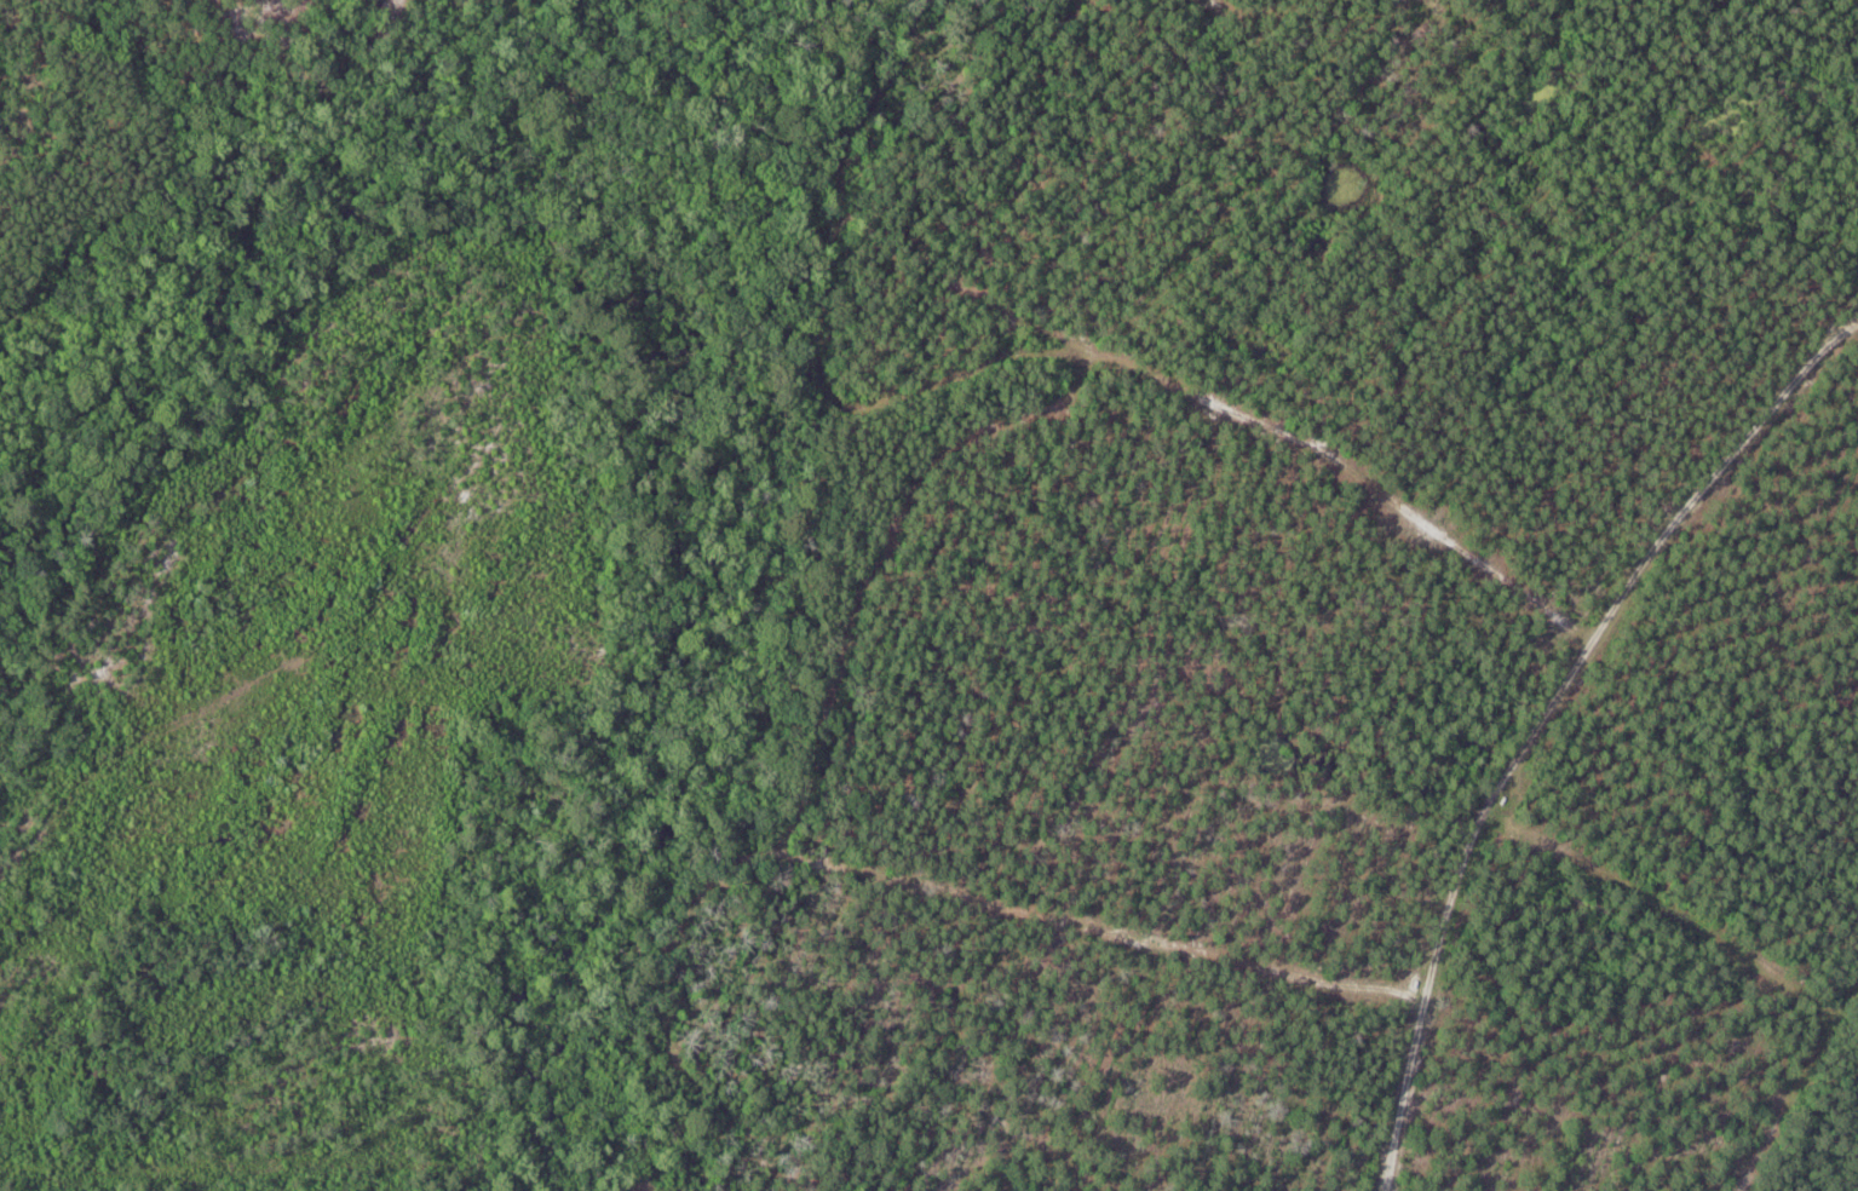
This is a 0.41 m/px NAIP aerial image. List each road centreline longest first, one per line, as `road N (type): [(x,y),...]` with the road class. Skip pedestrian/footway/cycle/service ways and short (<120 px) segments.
road 1 (residential): [(879,1190),(1319,898),(1462,848),(1518,855),(1506,936),(1474,1017),(1446,1190)]

